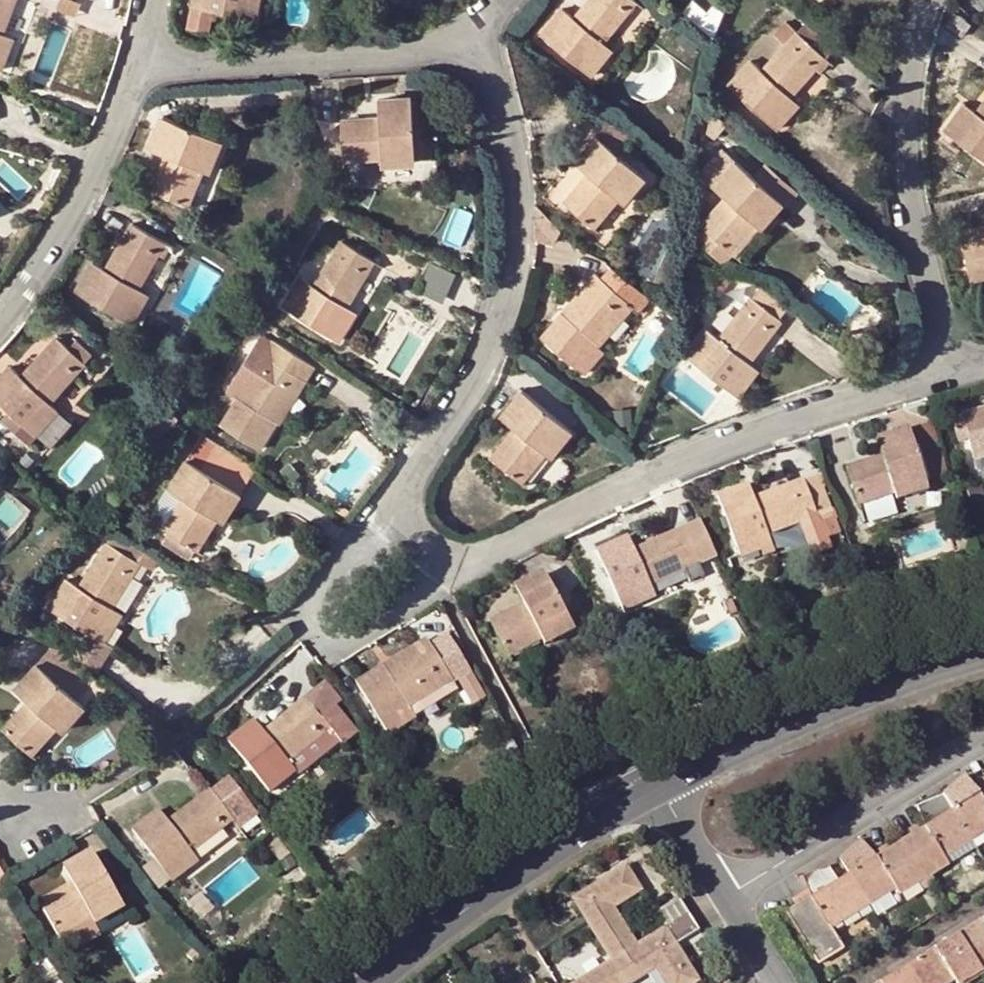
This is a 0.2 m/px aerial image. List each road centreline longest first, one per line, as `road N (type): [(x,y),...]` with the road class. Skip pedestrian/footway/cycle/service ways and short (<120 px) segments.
road 1 (residential): [(933,0),(901,117),(911,234),(943,364),(708,440),(453,560)]
road 2 (residential): [(406,468),(485,350),(512,273),(500,99),(468,27)]
road 3 (residential): [(453,560),(335,646),(301,608),(406,468)]
road 4 (unclassified): [(662,793),(790,724),(983,665)]
road 5 (unclassified): [(372,982),(524,874),(662,793)]
road 6 (residential): [(147,65),(385,48),(468,27)]
road 7 (residential): [(983,739),(726,895)]
road 8 (residential): [(0,318),(26,286),(147,65)]
road 9 (residential): [(662,793),(726,895)]

